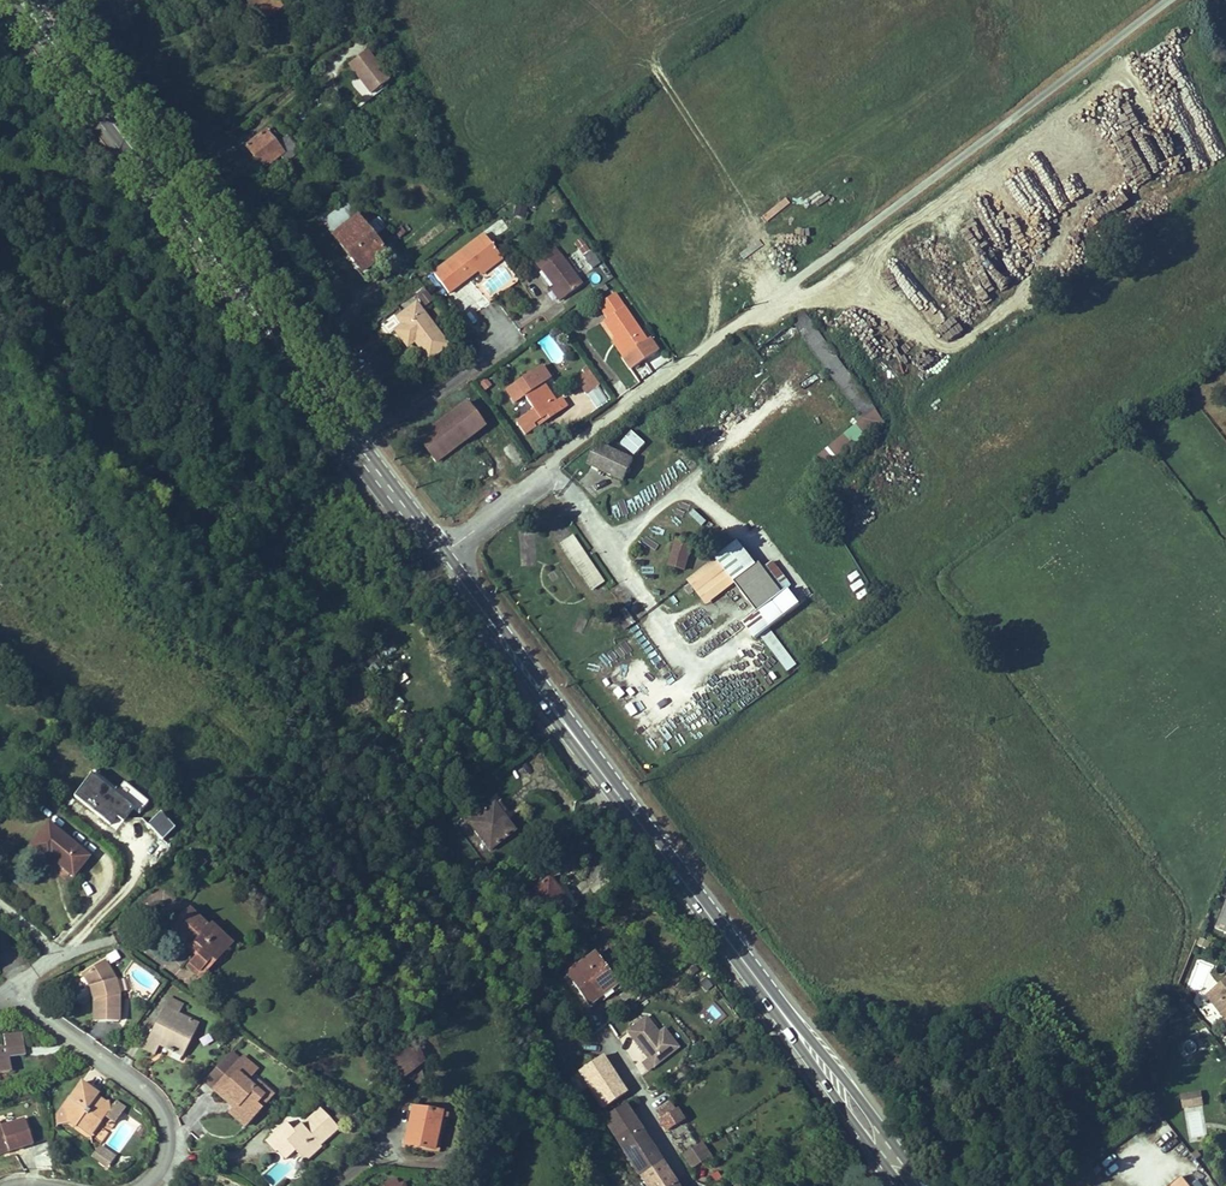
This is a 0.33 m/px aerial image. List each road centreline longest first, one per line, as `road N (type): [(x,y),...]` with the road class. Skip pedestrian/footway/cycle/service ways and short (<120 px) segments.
road 1 (residential): [(442,553),(1157,0)]
road 2 (primary): [(442,553),(887,1153)]
road 3 (primary): [(21,0),(189,237),(442,553)]
road 4 (residential): [(139,1185),(171,1166),(170,1130),(156,1101),(8,990)]
road 5 (residential): [(695,1185),(611,1044)]

